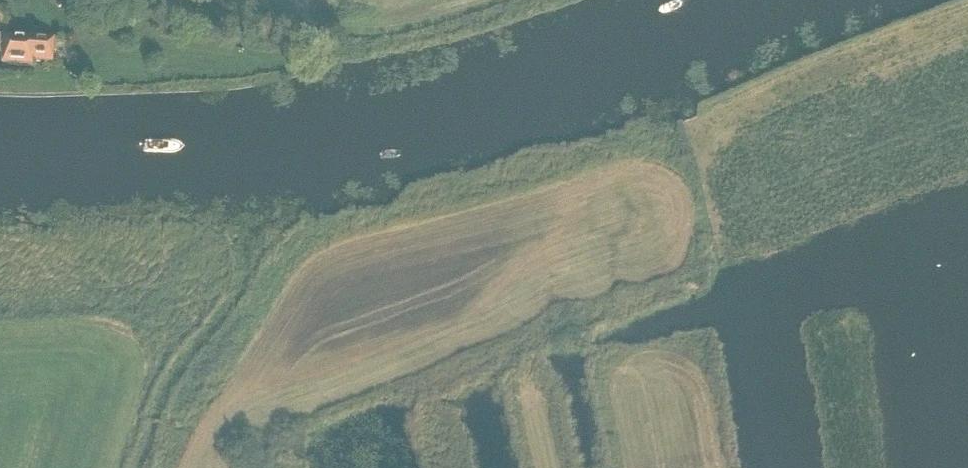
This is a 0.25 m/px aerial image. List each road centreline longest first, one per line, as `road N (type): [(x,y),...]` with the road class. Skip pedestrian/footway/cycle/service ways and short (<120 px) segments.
road 1 (track): [(233,0),(367,31),(499,0)]

